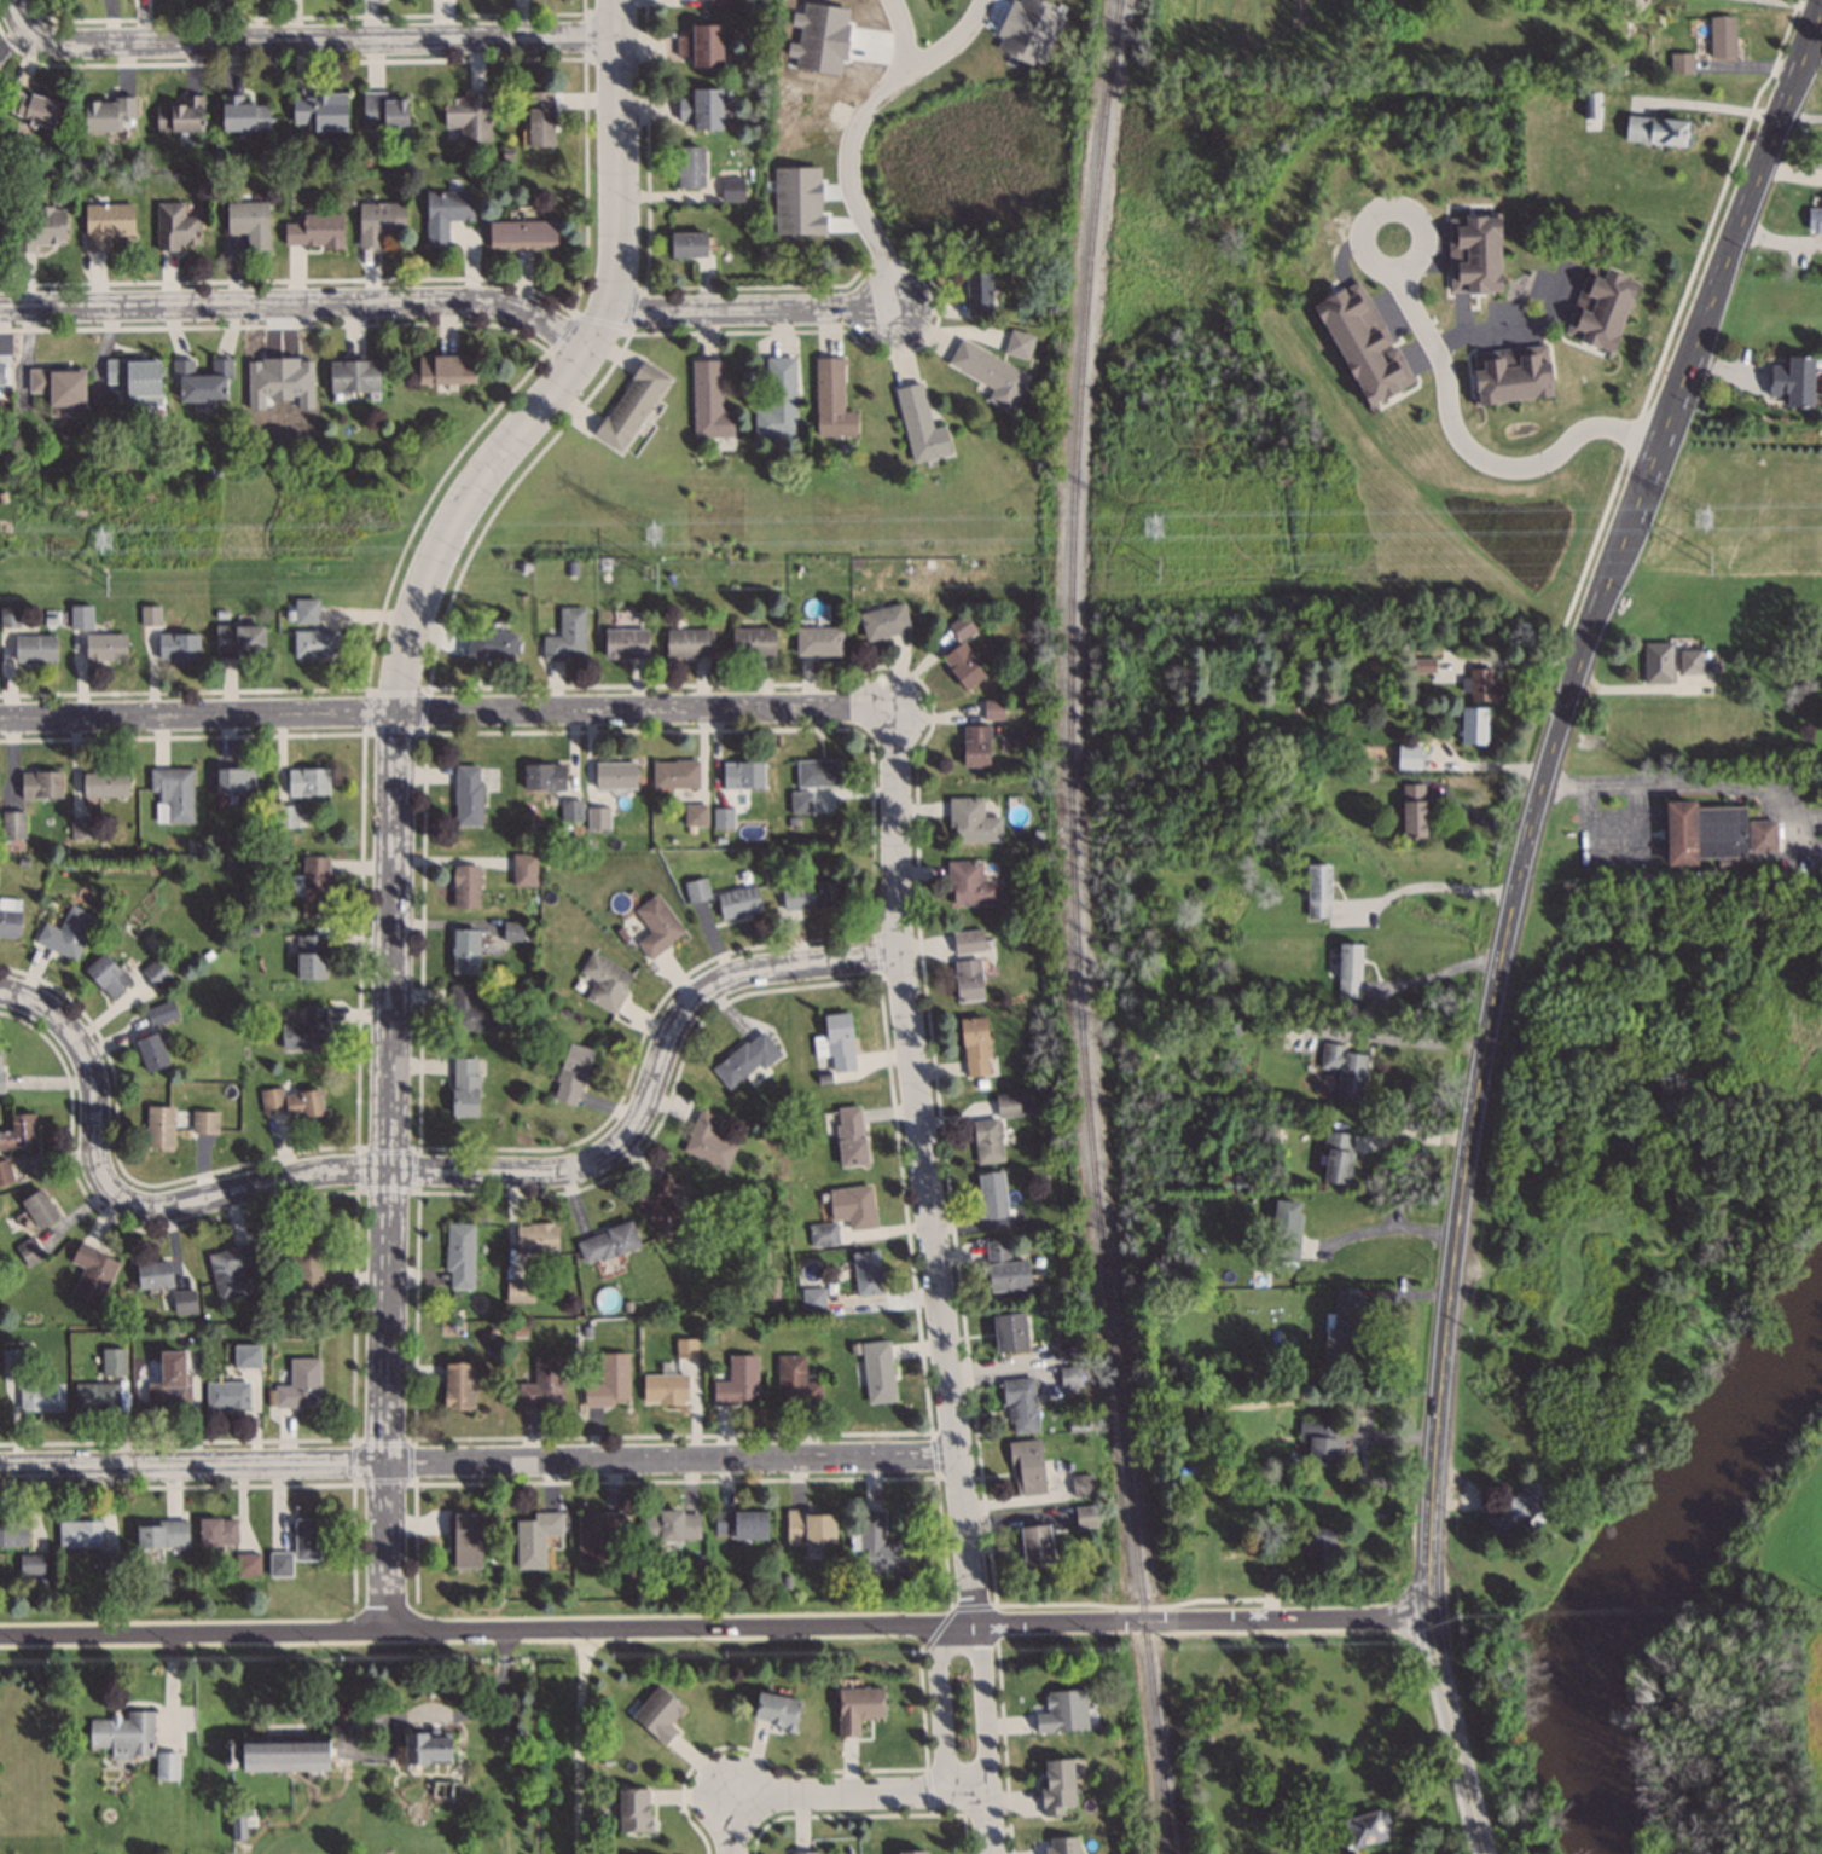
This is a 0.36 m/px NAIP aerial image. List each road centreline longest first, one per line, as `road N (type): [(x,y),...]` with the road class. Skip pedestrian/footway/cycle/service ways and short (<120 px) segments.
road 1 (secondary): [(1479,1853),(1428,1623),(1431,1474),(1480,1049),(1544,757),(1820,0)]
road 2 (residential): [(387,1630),(387,1169),(405,644),(424,578),(459,508),(585,354),(609,308),(621,203),(614,39)]
road 3 (residential): [(0,1634),(1428,1623)]
road 4 (residential): [(0,991),(29,997),(65,1029),(91,1079),(89,1157),(108,1190),(156,1206),(303,1175),(552,1170),(608,1152),(646,1108),(673,1026),(707,989),(765,969),(900,957)]
road 5 (residential): [(953,1455),(0,1465)]
road 6 (residential): [(889,712),(900,957),(970,1623)]
road 7 (residential): [(0,722),(889,712)]
road 8 (residential): [(0,314),(470,302),(516,311),(585,354)]
road 9 (residential): [(614,39),(62,46)]
road 10 (residential): [(1656,444),(1591,427),(1530,468),(1475,459),(1451,428),(1444,375),(1398,284),(1389,239)]
road 11 (residential): [(981,1789),(730,1794),(730,1853)]
road 12 (residential): [(609,308),(892,312)]
road 13 (residential): [(892,312),(880,253),(847,174),(852,133),(887,87)]
road 14 (residential): [(888,0),(901,63),(887,87),(947,46),(983,0)]
road 15 (residential): [(970,1623),(936,1655),(938,1694),(942,1757),(981,1789)]
road 16 (residential): [(981,1789),(970,1623)]

